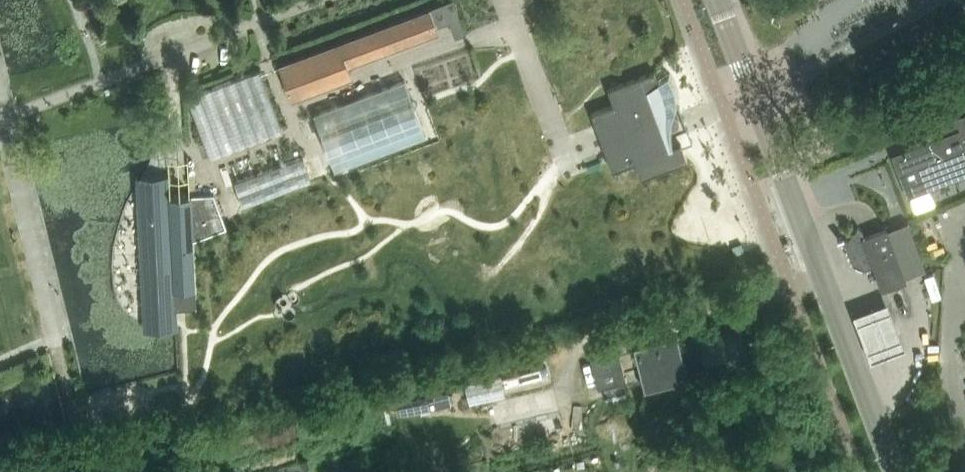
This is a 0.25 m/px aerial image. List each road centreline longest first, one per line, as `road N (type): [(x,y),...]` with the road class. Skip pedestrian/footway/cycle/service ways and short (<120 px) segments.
road 1 (unclassified): [(895,471),(715,0)]

